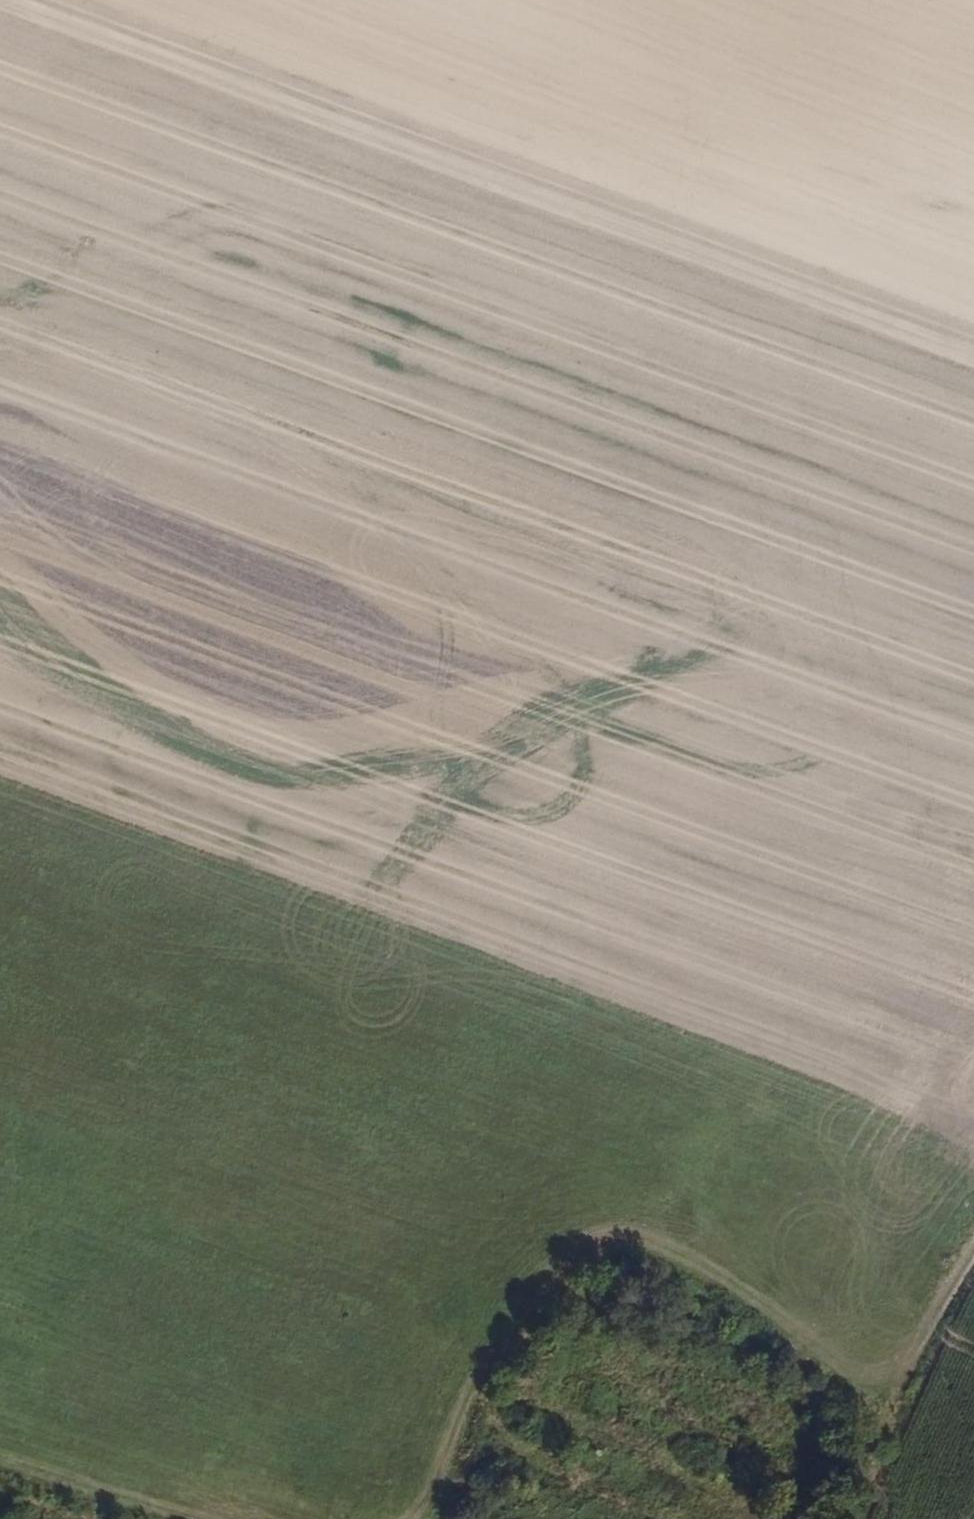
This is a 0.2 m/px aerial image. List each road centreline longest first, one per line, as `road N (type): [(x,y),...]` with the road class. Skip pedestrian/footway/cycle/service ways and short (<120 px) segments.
road 1 (track): [(673,1241),(831,1369),(873,1381),(898,1369),(973,1249)]

